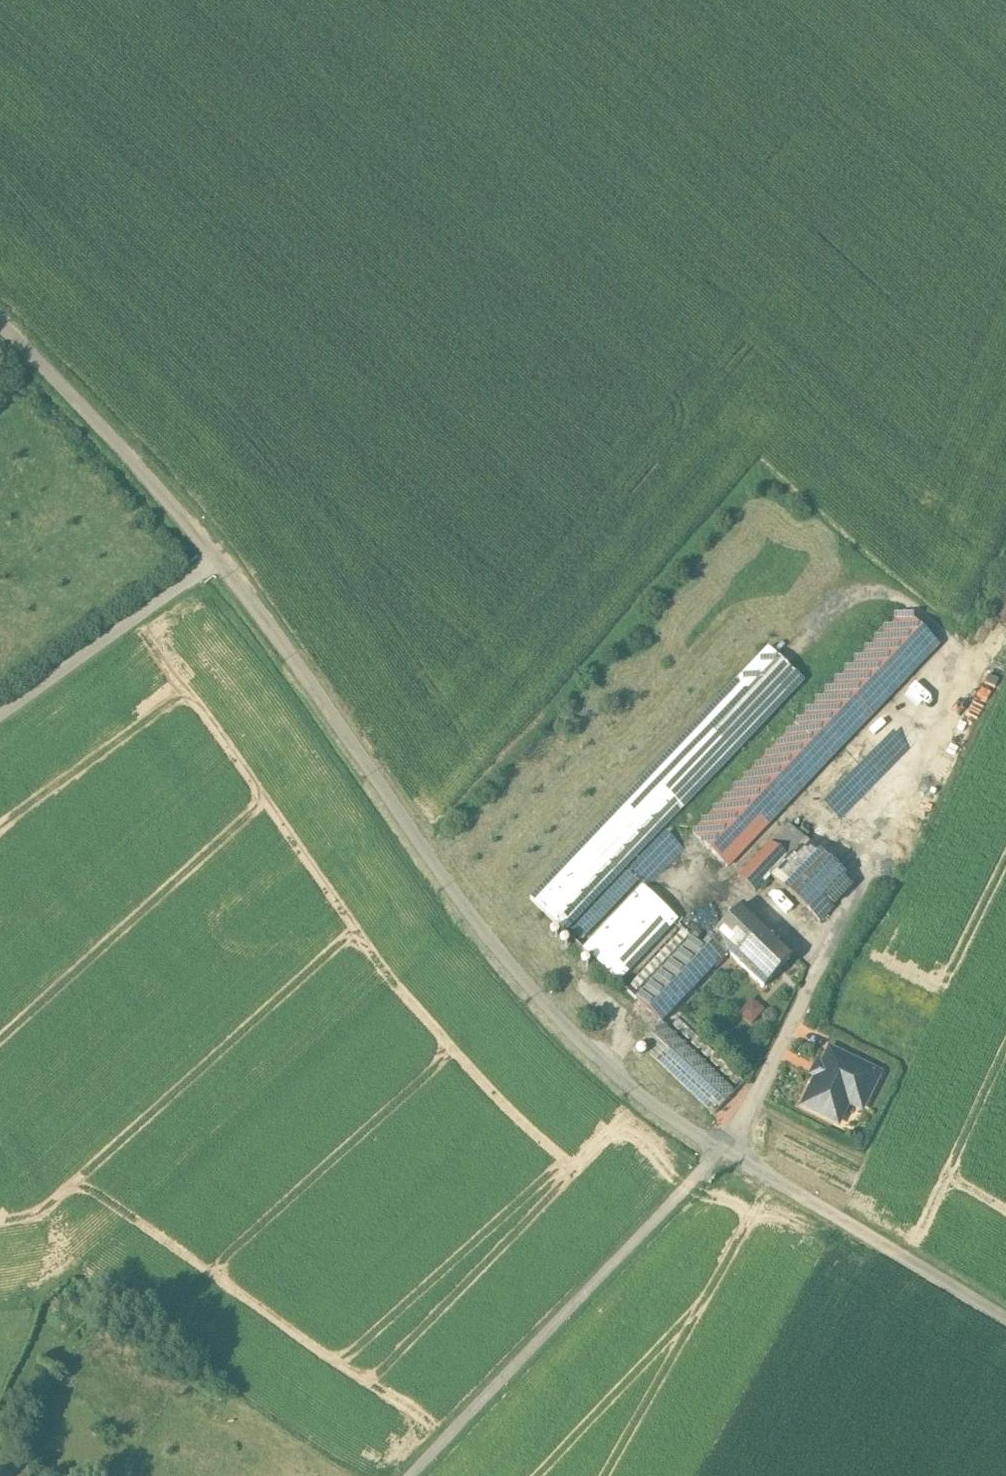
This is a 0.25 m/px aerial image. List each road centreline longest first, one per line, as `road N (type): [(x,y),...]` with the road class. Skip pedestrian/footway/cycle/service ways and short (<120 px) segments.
road 1 (unclassified): [(213,561),(586,1053),(724,1149)]
road 2 (unclassified): [(724,1149),(421,1475)]
road 3 (unclassified): [(724,1149),(1005,1314)]
road 4 (unclassified): [(0,322),(108,433),(213,561)]
road 5 (unclassified): [(213,561),(0,724)]

